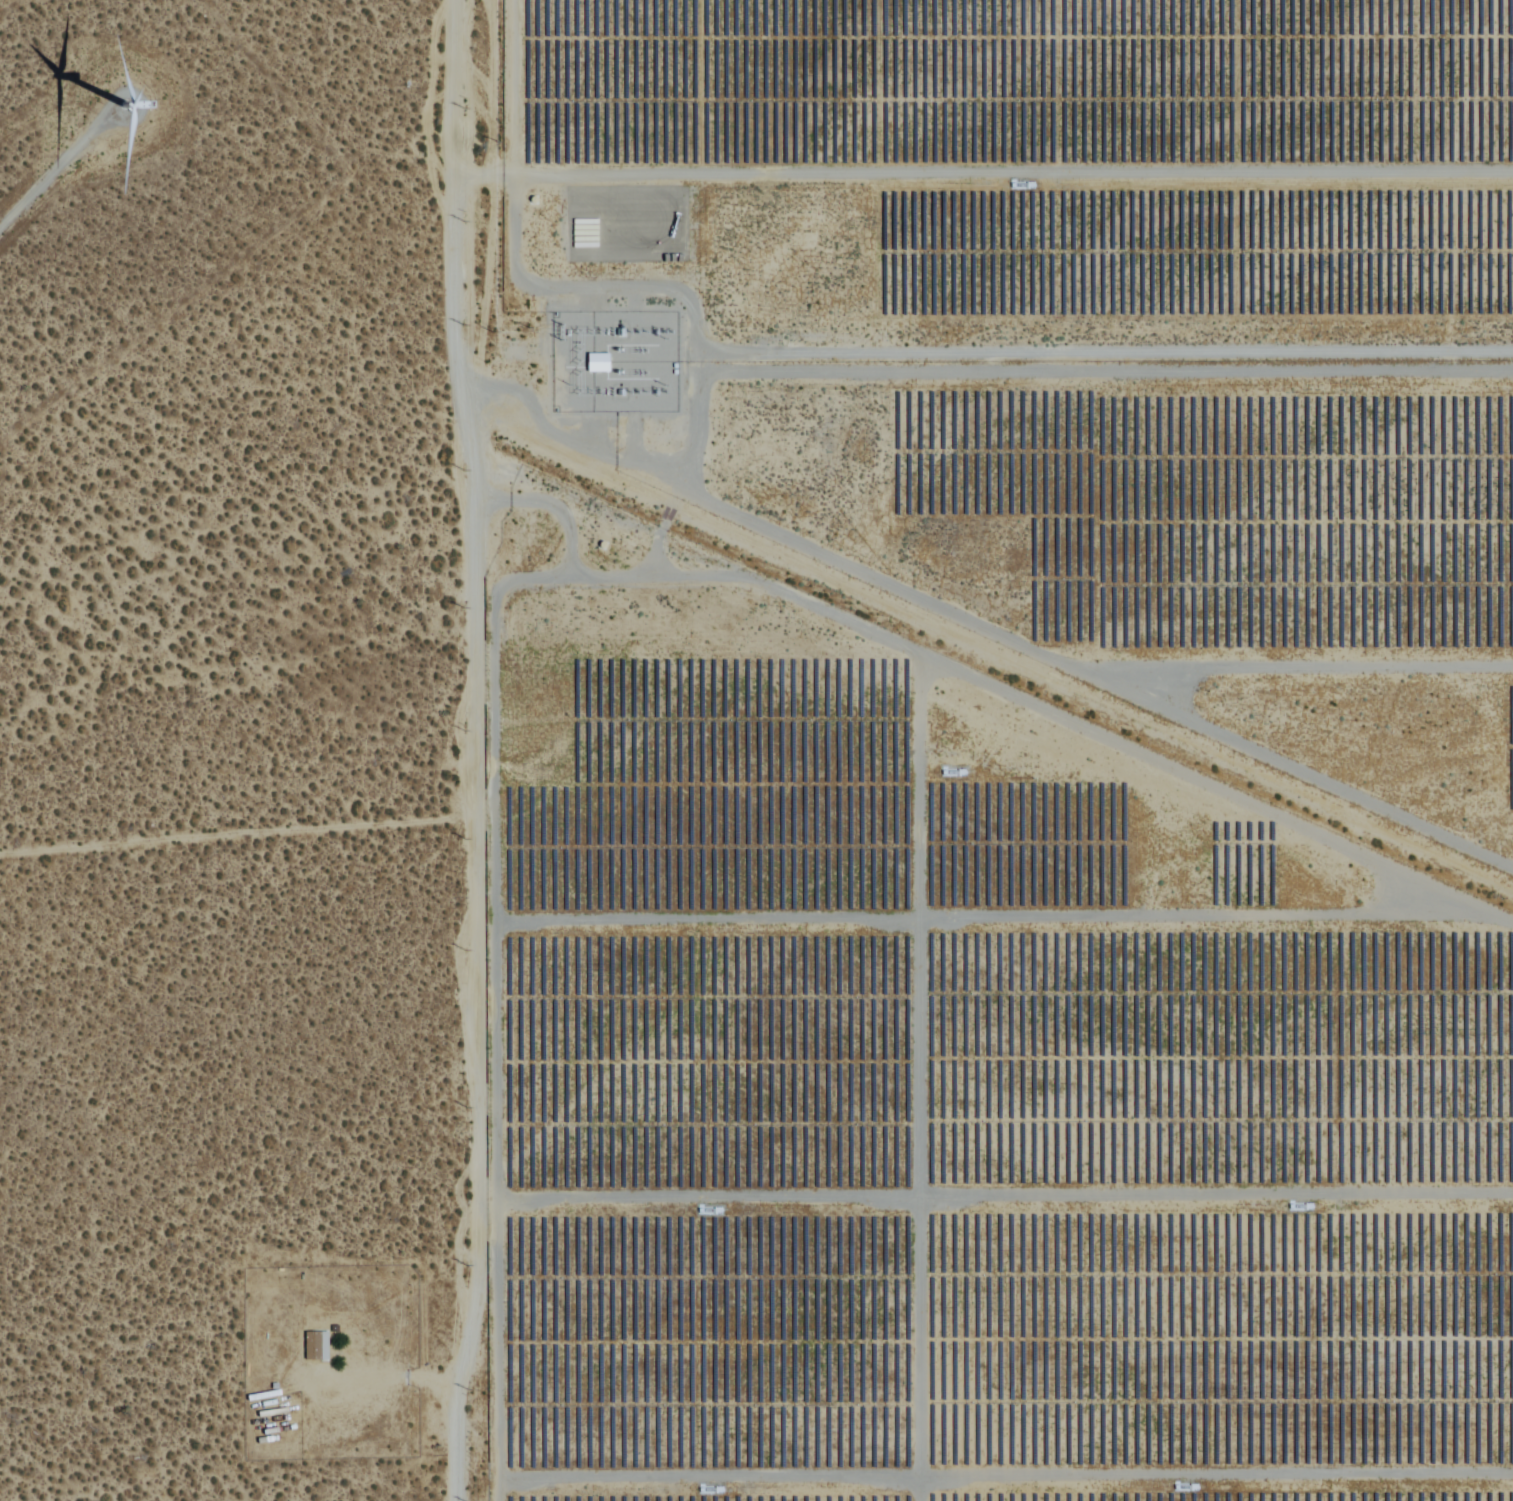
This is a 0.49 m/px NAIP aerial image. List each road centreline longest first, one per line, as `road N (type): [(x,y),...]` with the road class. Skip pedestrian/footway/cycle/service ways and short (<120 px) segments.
road 1 (residential): [(449,1500),(449,1400),(474,1238),(472,622),(449,269),(450,0)]

